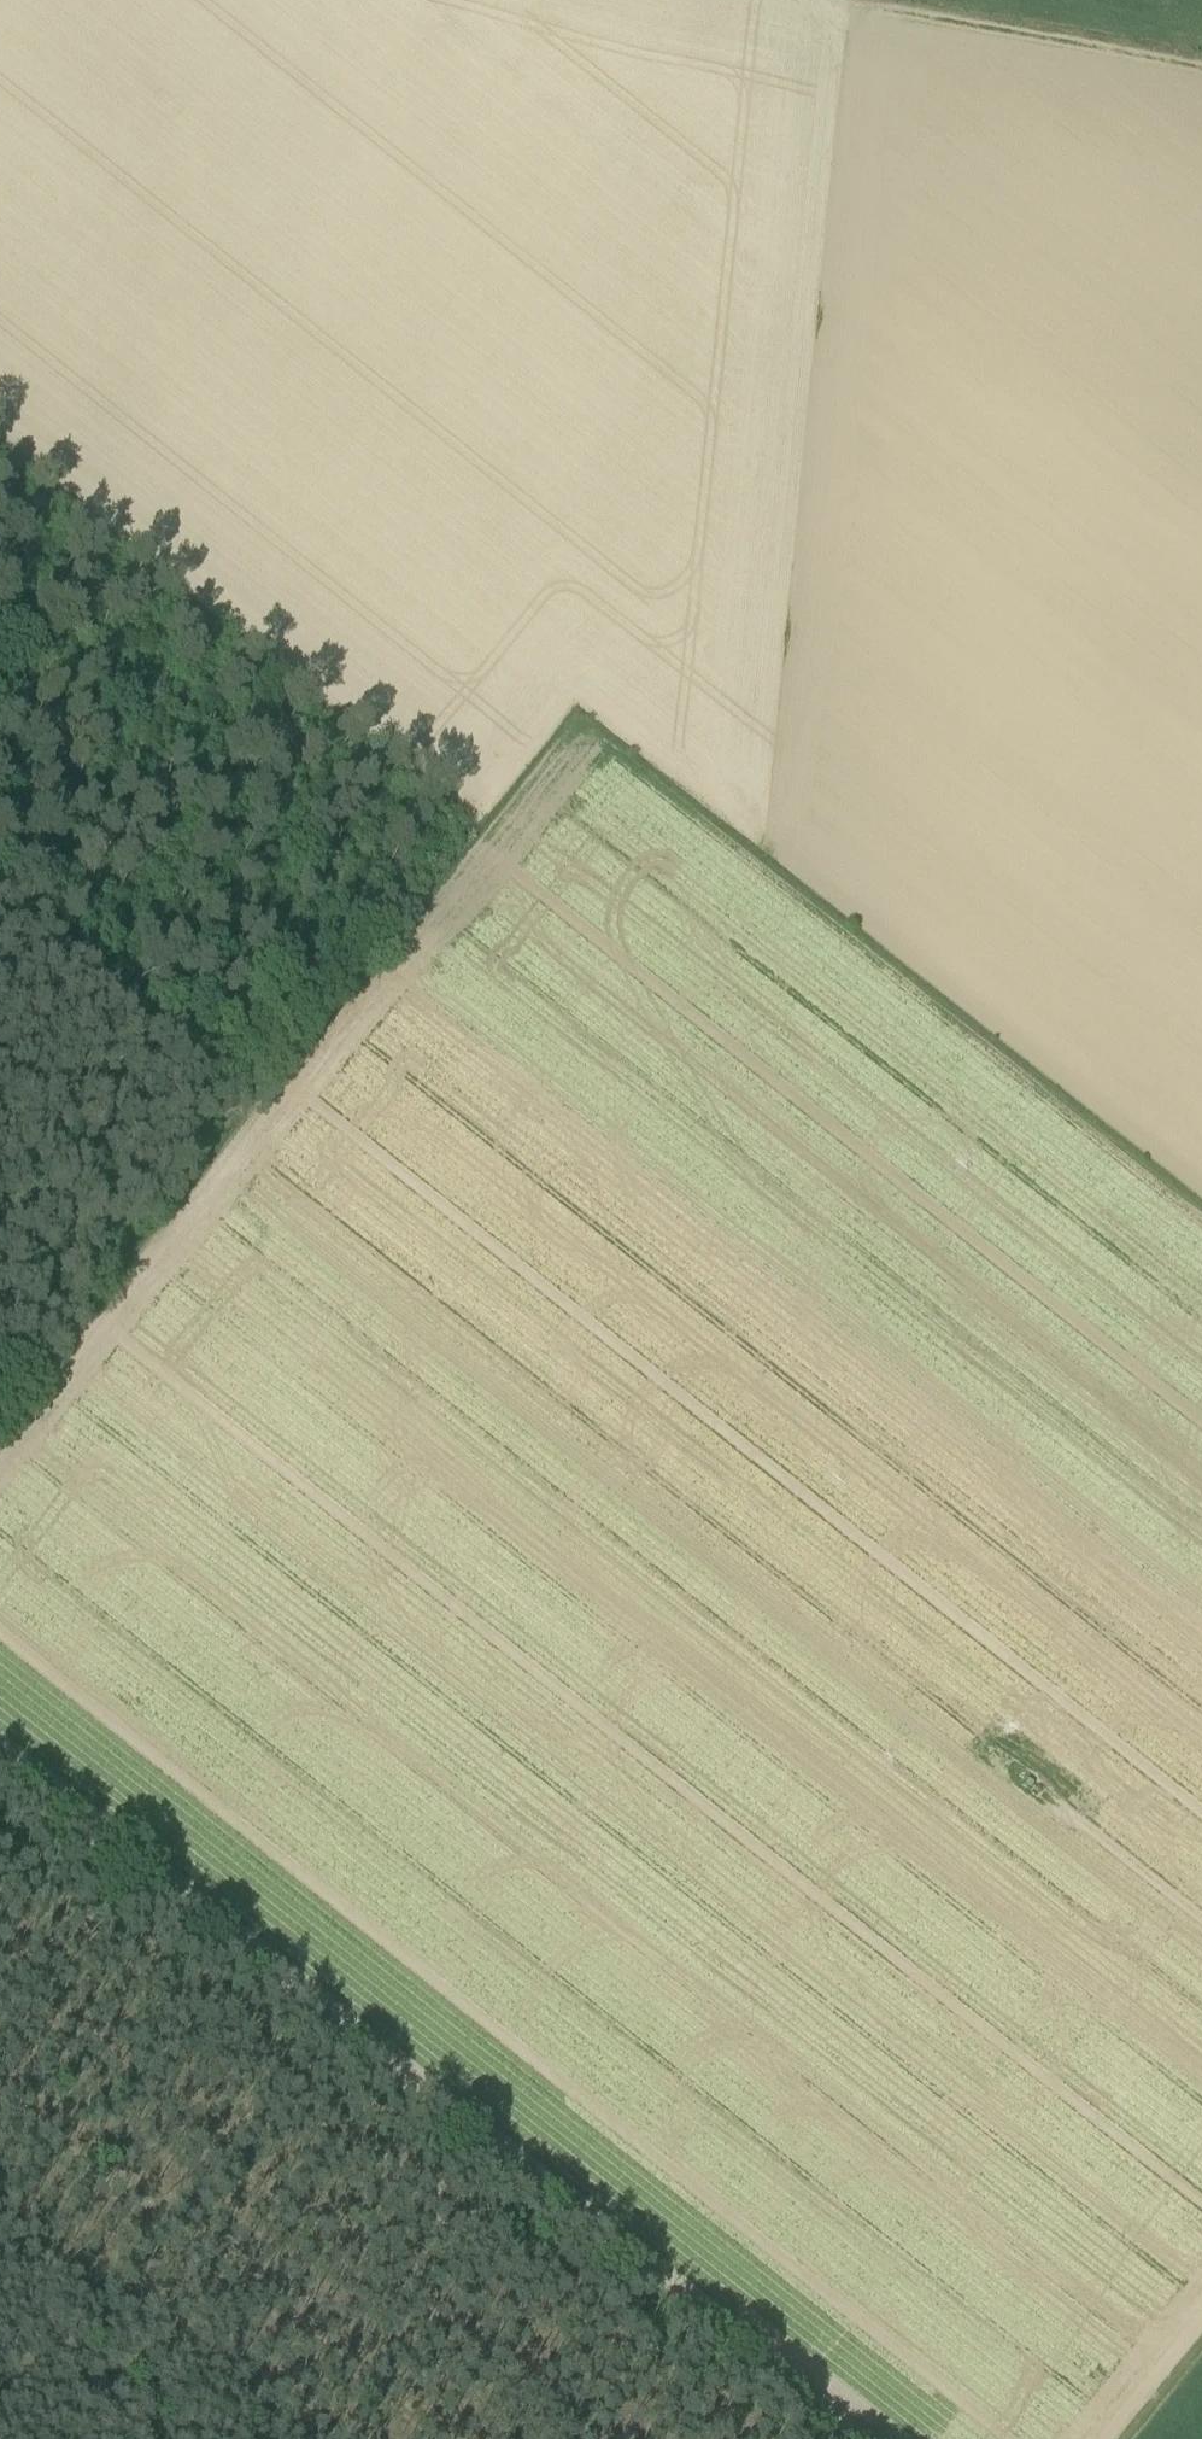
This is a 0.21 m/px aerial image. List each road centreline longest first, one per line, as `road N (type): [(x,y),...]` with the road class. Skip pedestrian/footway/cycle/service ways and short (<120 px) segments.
road 1 (track): [(1201,71),(790,0)]

